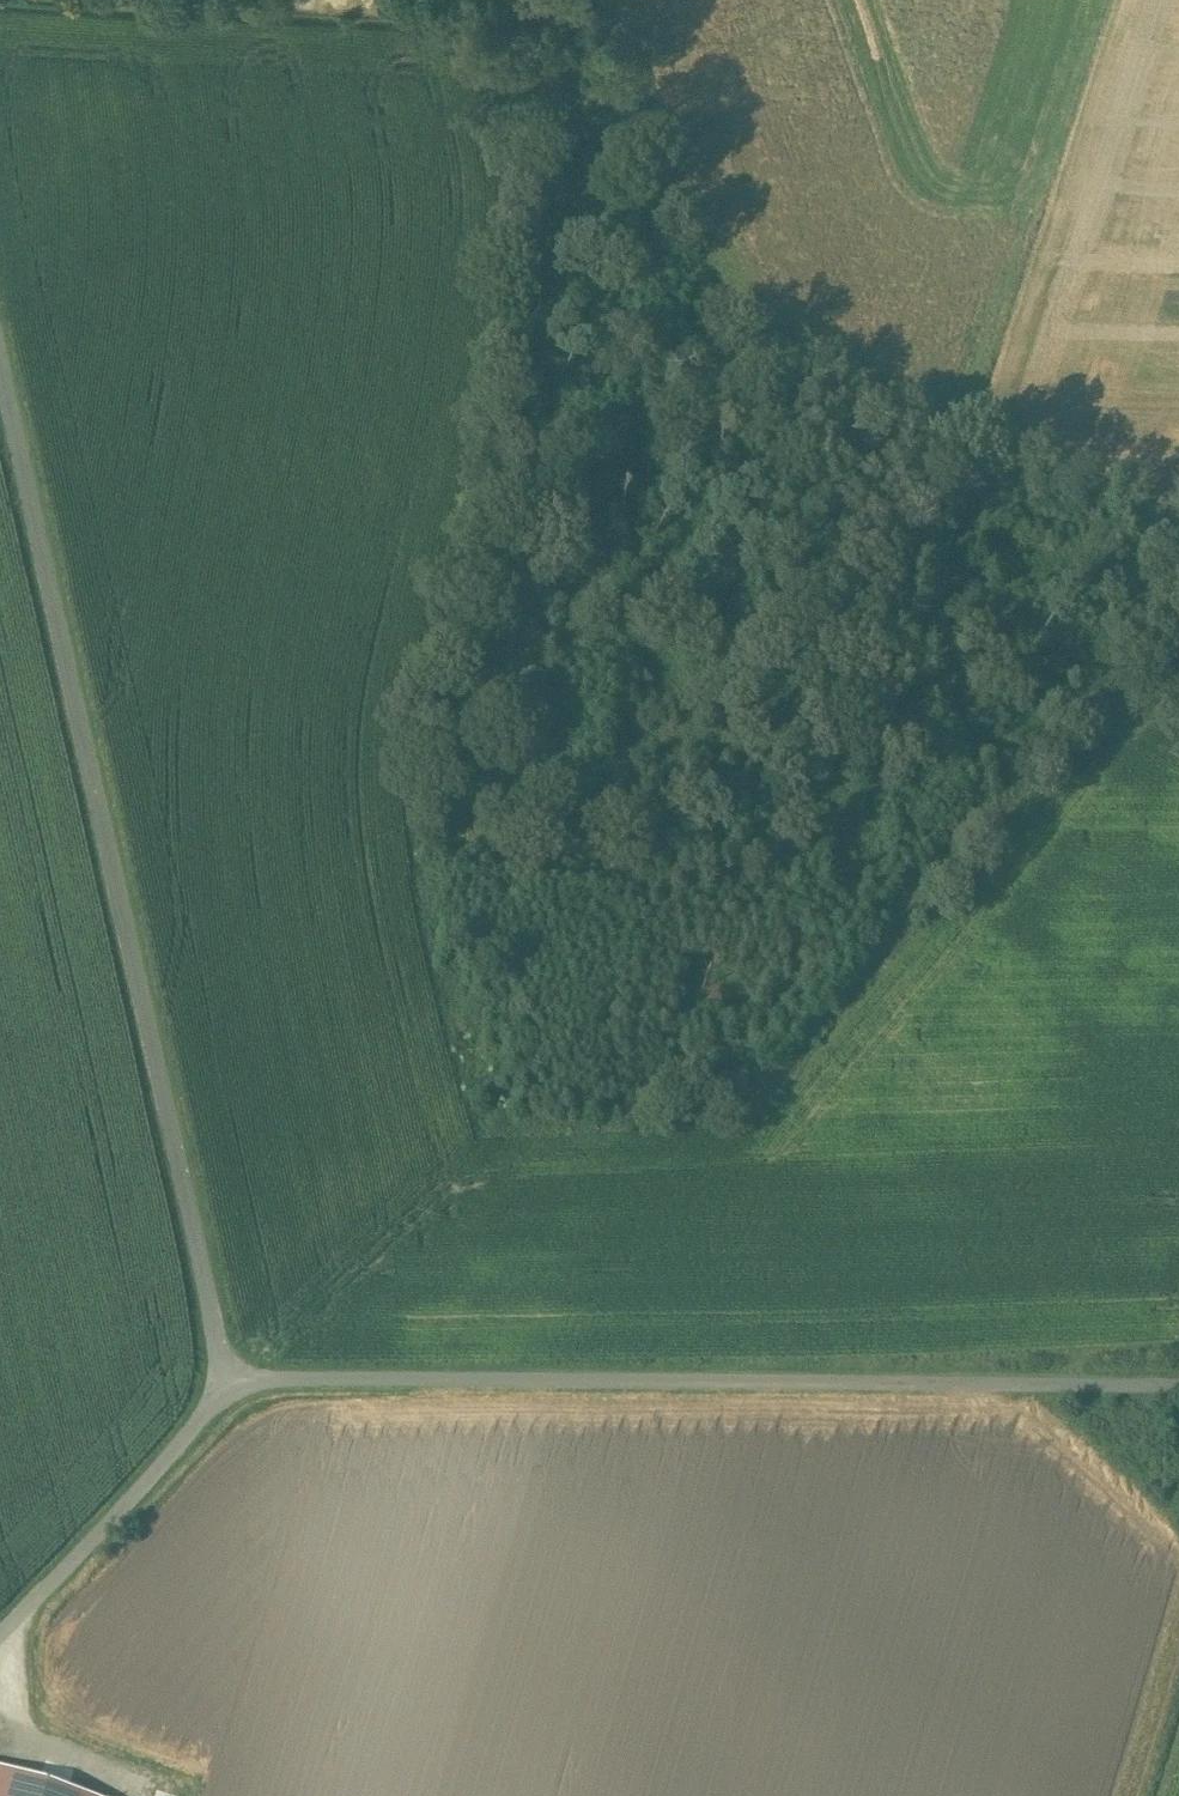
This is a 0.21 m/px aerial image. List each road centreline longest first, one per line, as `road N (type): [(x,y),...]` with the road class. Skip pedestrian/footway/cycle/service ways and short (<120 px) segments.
road 1 (unclassified): [(0,378),(222,1377)]
road 2 (unclassified): [(222,1377),(1178,1387)]
road 3 (unclassified): [(0,1635),(204,1409),(222,1377)]

